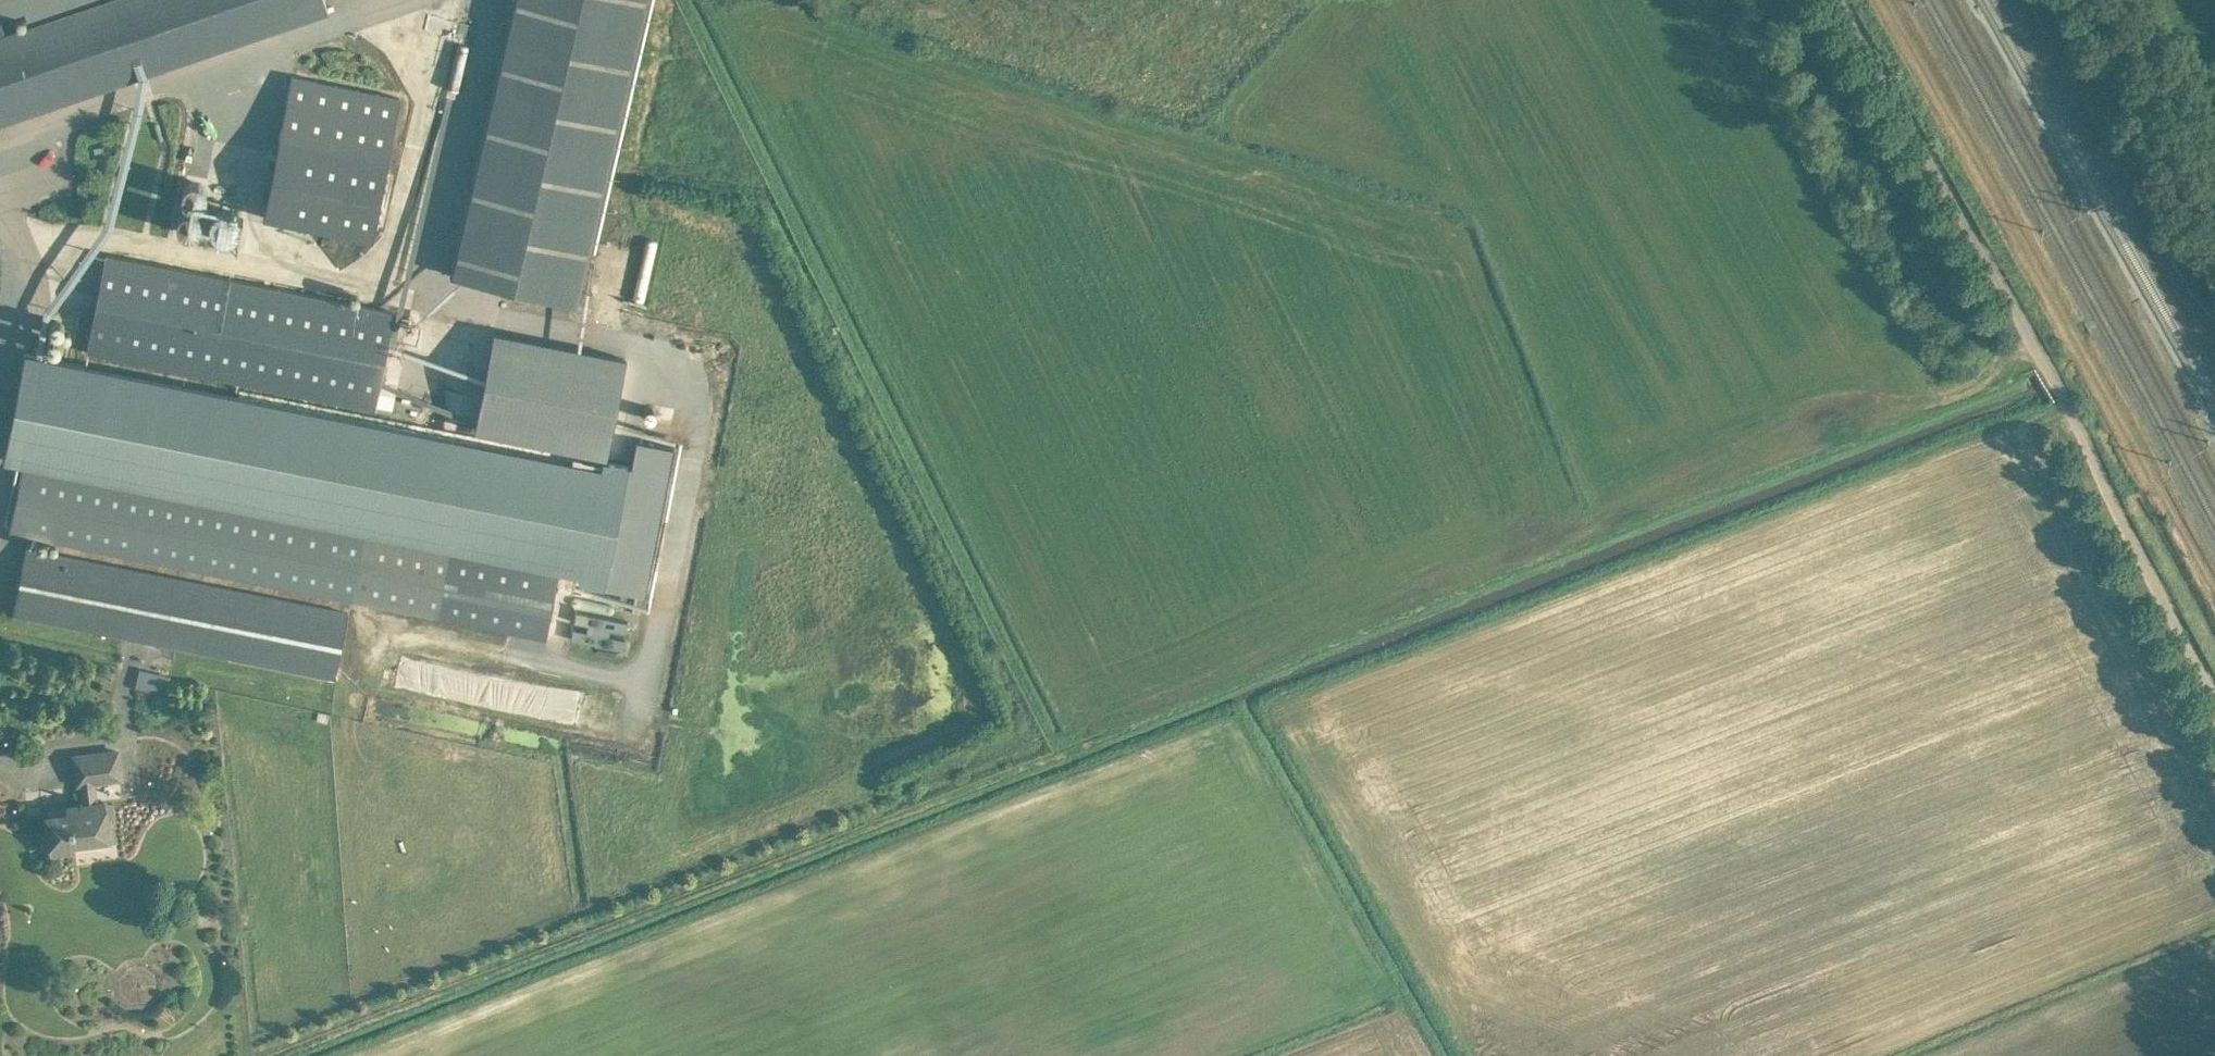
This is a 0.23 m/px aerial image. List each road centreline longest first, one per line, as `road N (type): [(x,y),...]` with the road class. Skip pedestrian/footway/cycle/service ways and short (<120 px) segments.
road 1 (unclassified): [(2214,695),(2067,403),(1841,0)]
road 2 (track): [(2214,271),(2073,0)]

